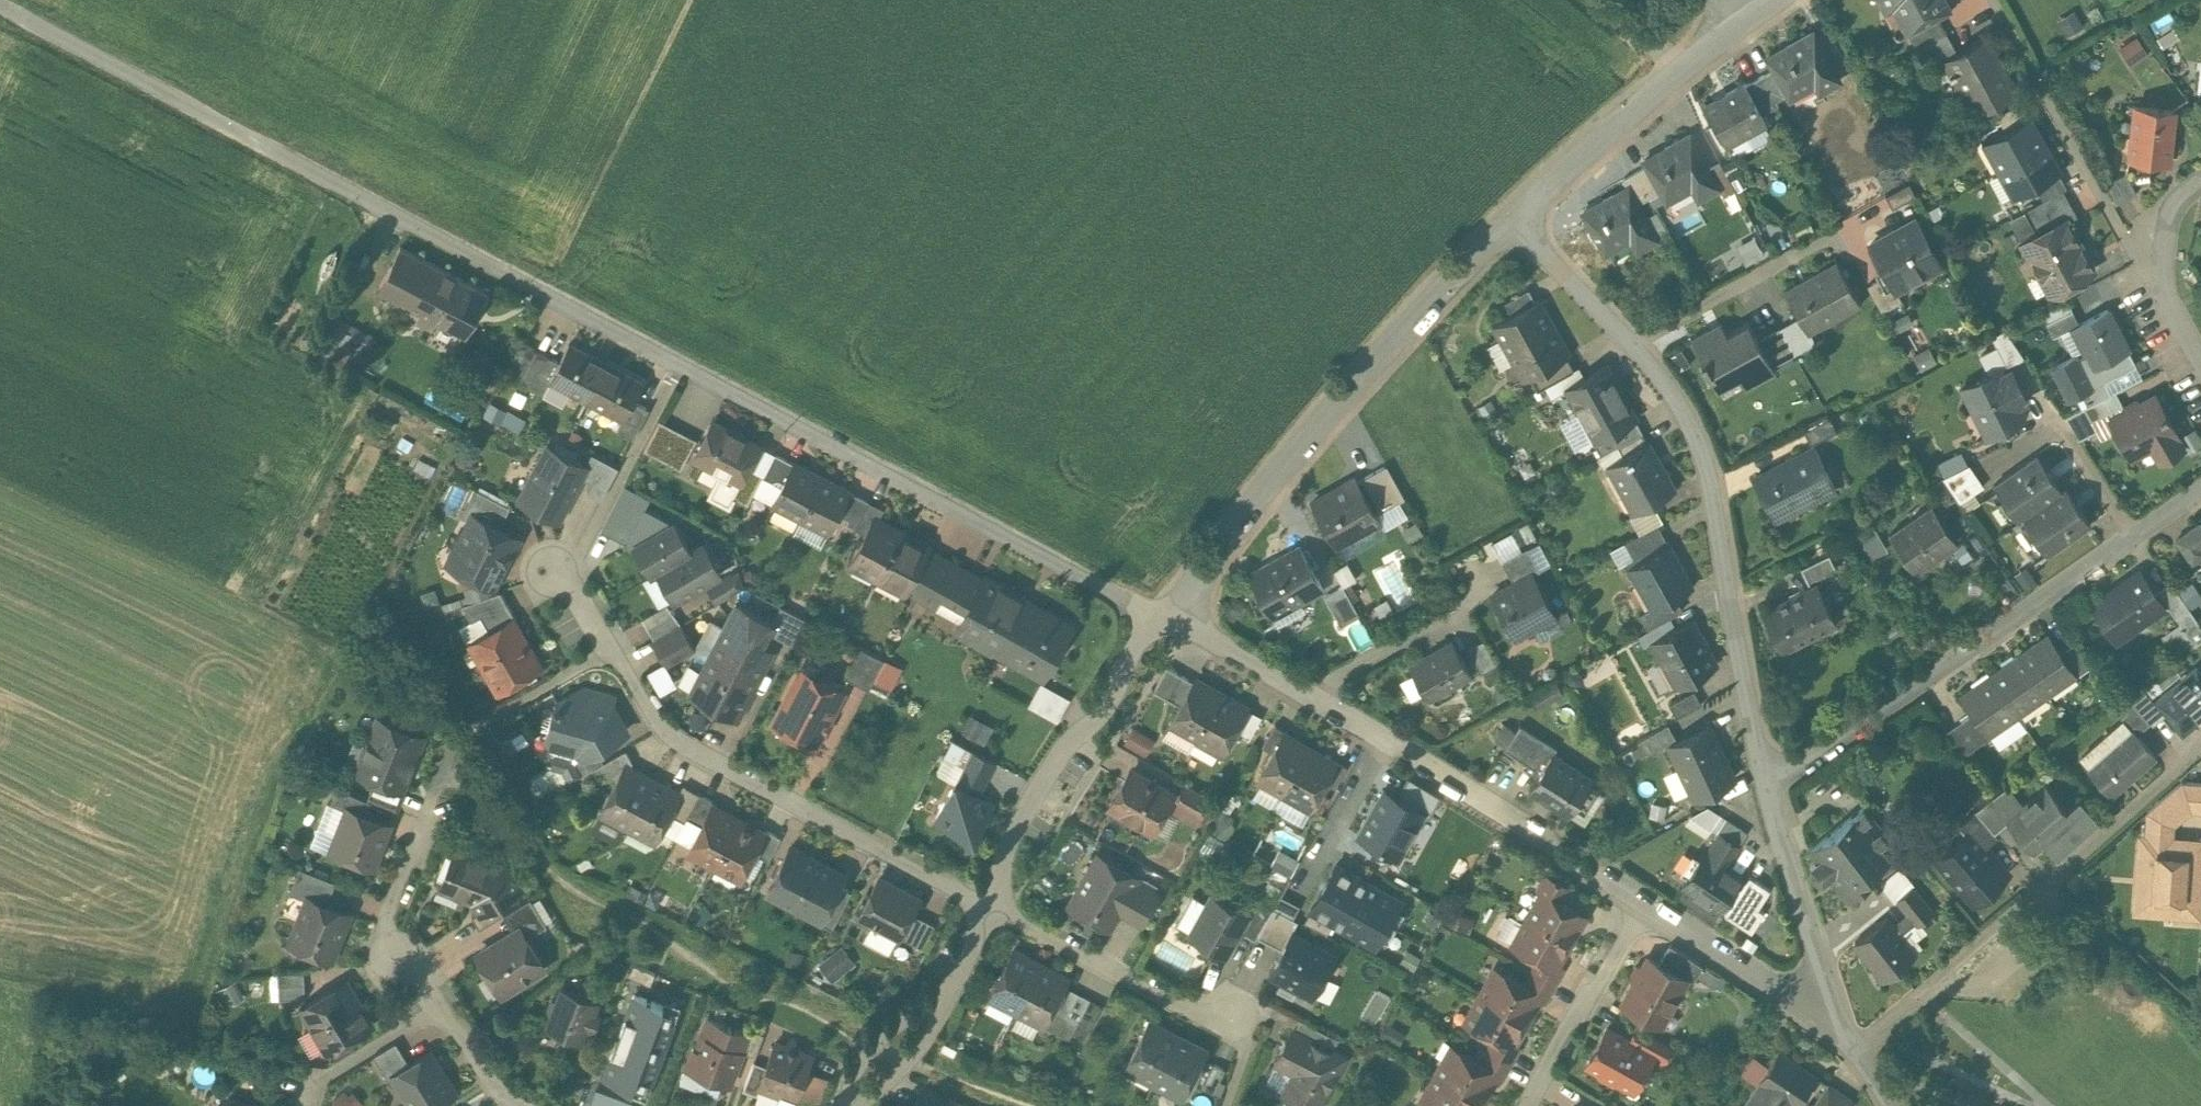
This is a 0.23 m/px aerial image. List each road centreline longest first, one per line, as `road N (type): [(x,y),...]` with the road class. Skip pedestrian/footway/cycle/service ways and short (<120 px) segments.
road 1 (residential): [(1164,618),(0,7)]
road 2 (residential): [(1644,902),(1164,618)]
road 3 (residential): [(552,573),(580,596),(664,727),(985,898)]
road 4 (residential): [(1513,214),(1265,484),(1164,618)]
road 5 (residential): [(1764,782),(2200,488)]
road 6 (residential): [(1764,782),(1698,441),(1674,396),(1631,342)]
road 7 (residential): [(1857,1050),(2200,745)]
road 8 (residential): [(443,771),(388,928),(497,1092),(535,1105)]
road 9 (residential): [(1164,618),(985,898)]
road 10 (residential): [(2161,252),(2133,246),(1997,0)]
road 11 (residential): [(985,898),(1247,1037)]
road 12 (residential): [(985,898),(895,1052),(846,1090),(840,1105)]
road 13 (residential): [(1644,902),(1528,1105)]
road 14 (residential): [(1836,232),(1631,342)]
road 15 (residential): [(1682,66),(1513,214)]
road 16 (residential): [(1831,994),(1764,782)]
road 17 (residential): [(1831,994),(1778,988),(1644,902)]
road 18 (residential): [(1631,342),(1513,214)]

